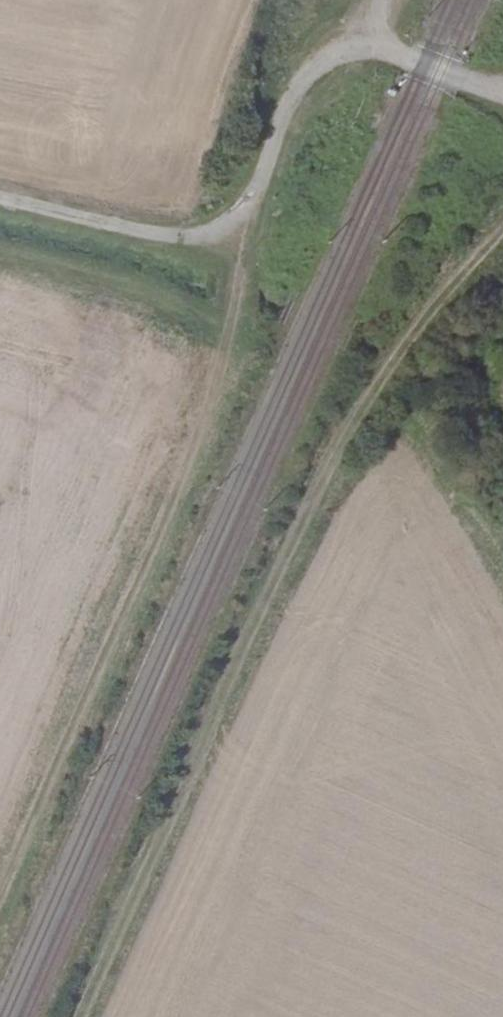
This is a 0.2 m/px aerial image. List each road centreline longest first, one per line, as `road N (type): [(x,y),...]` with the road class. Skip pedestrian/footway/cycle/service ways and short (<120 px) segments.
road 1 (track): [(81,1016),(370,390),(502,226)]
road 2 (track): [(0,888),(184,472),(234,327),(241,267),(230,227)]
road 3 (track): [(0,197),(159,236),(204,238),(230,227),(251,200),(303,73),(367,48),(502,90)]

